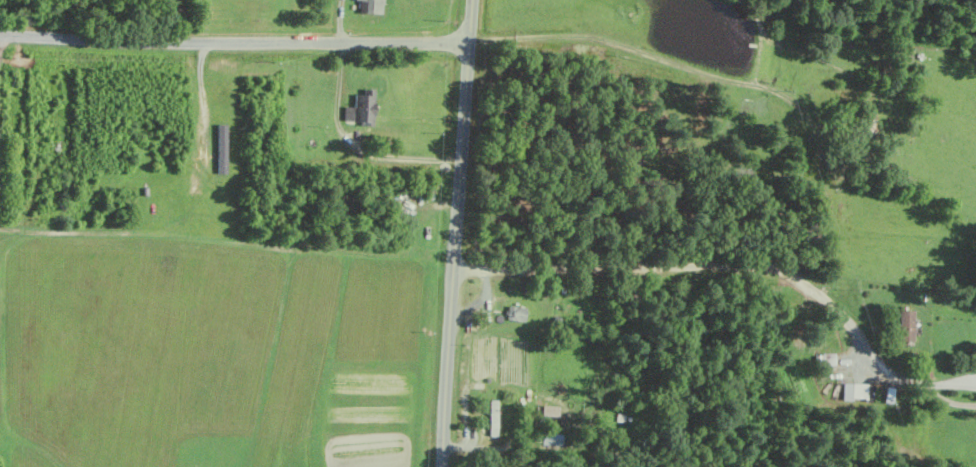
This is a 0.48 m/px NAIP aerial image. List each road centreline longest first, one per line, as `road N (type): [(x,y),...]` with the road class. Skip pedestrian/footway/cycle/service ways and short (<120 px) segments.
road 1 (residential): [(453,272),(777,271),(838,308),(906,381),(948,403),(975,405)]
road 2 (residential): [(469,43),(0,36)]
road 3 (residential): [(442,466),(472,0)]

